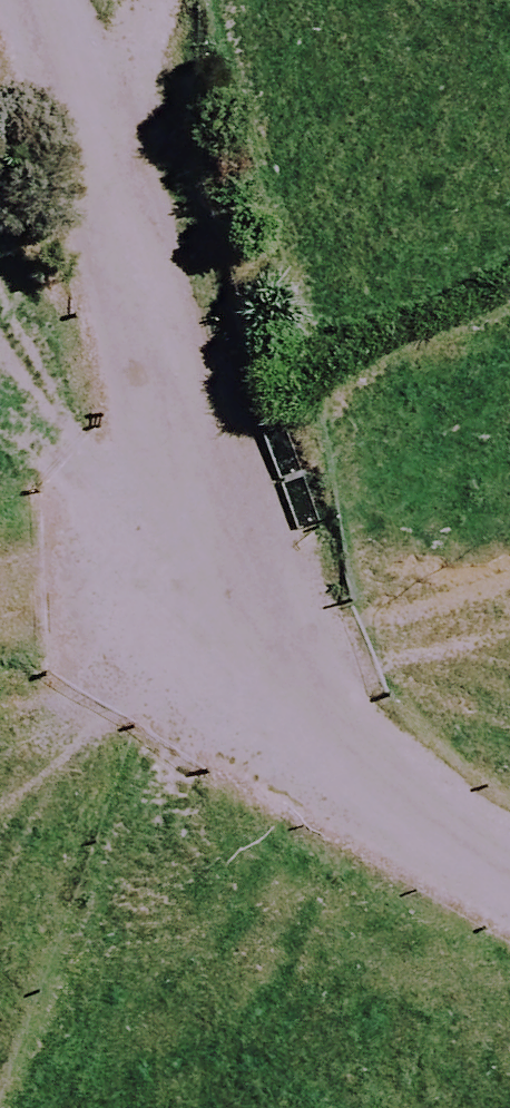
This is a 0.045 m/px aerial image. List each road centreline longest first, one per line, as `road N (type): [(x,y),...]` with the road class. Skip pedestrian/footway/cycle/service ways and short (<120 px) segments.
road 1 (track): [(0,1091),(54,977),(303,555),(86,0)]
road 2 (track): [(0,567),(303,555),(509,803)]

